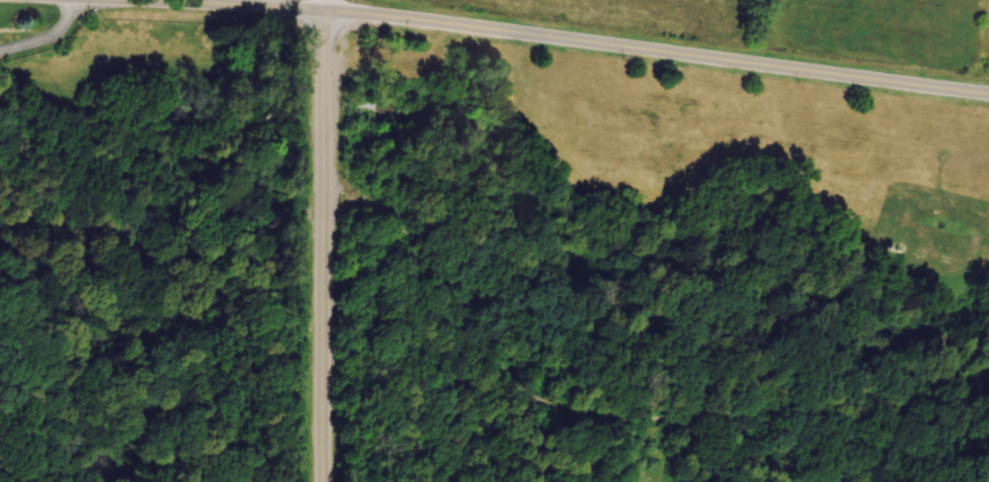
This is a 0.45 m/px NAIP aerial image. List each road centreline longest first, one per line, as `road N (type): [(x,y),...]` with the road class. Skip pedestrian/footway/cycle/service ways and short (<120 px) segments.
road 1 (tertiary): [(988,92),(323,9)]
road 2 (track): [(787,481),(759,443),(721,422),(608,421),(545,400),(498,354),(405,228),(359,198)]
road 3 (tertiary): [(323,9),(166,0)]

